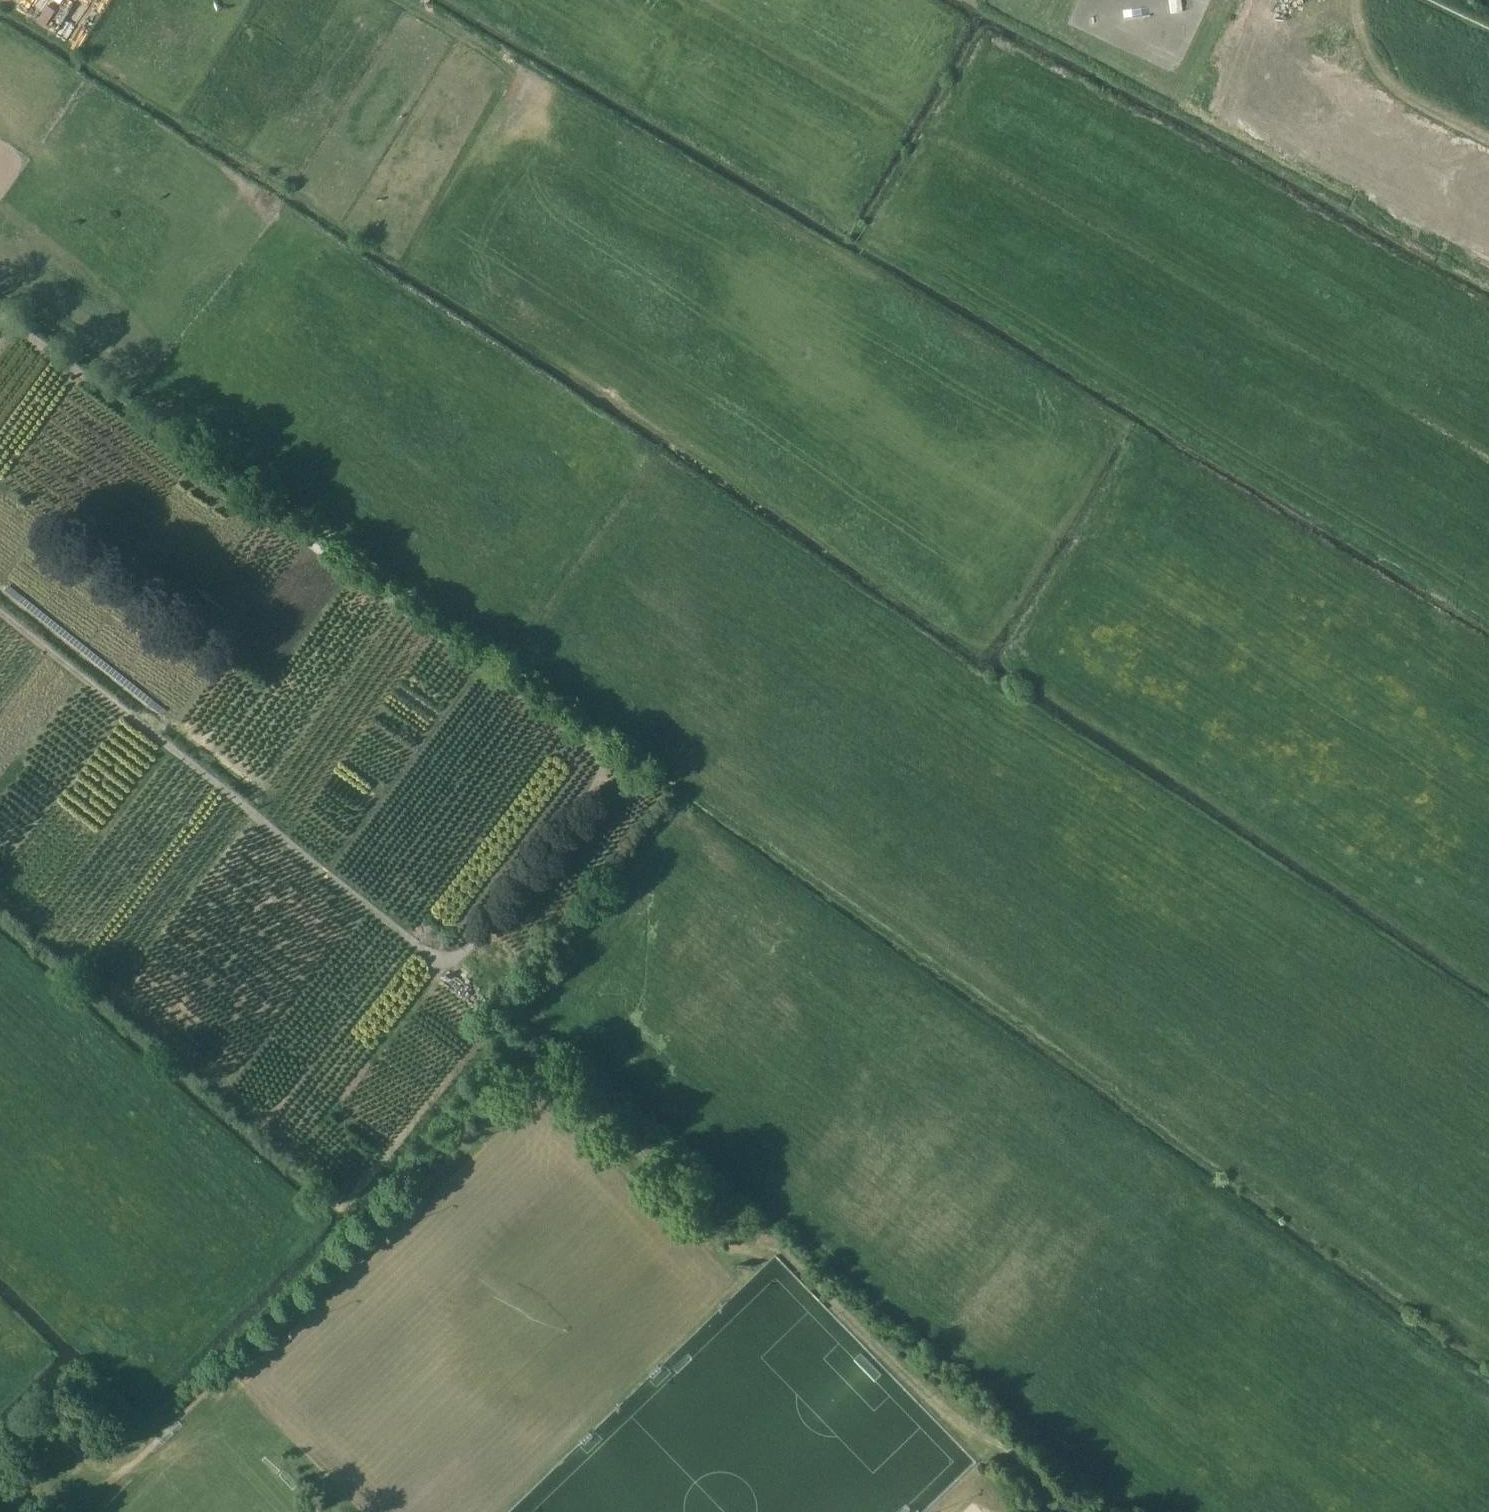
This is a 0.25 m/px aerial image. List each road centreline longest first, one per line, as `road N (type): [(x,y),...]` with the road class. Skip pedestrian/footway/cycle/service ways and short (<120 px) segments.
road 1 (track): [(0,263),(566,671),(932,948),(1258,1170),(1488,1344)]
road 2 (track): [(0,614),(426,950)]

